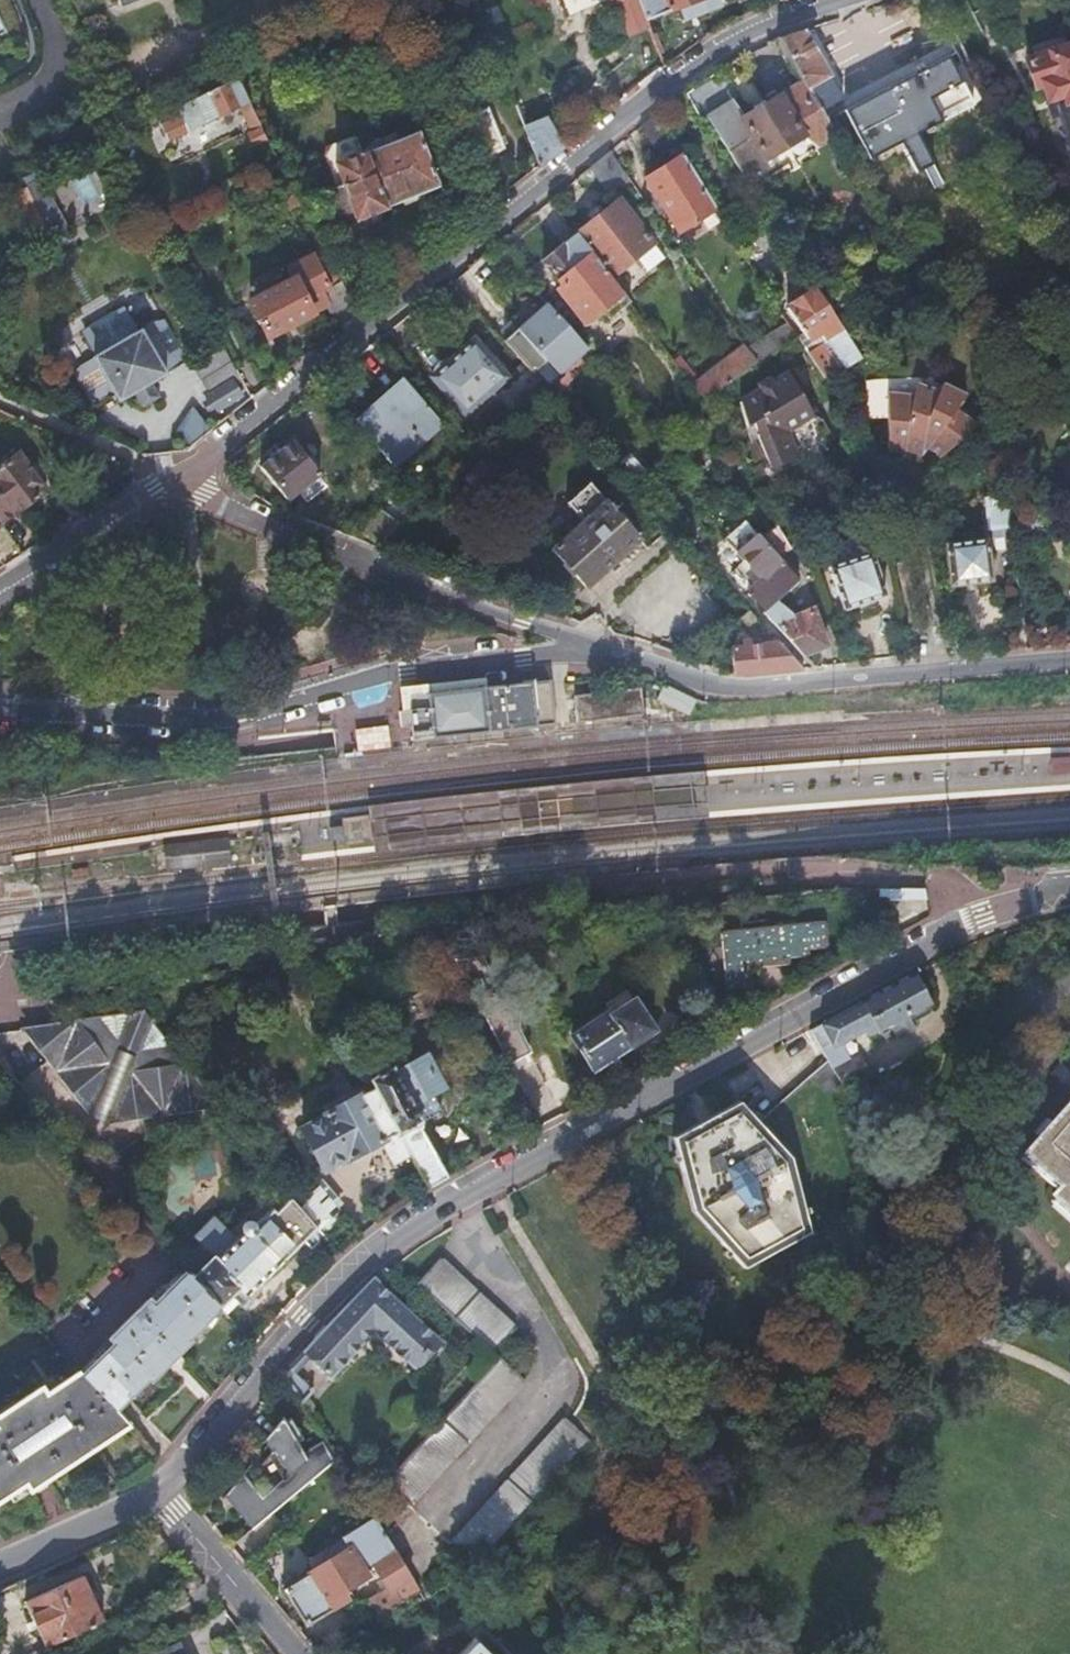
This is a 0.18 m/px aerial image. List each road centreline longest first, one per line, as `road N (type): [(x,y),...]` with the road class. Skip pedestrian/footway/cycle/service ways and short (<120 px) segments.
road 1 (residential): [(1069,893),(981,922),(418,1225),(309,1321),(160,1496)]
road 2 (unclassified): [(842,0),(780,20),(687,72),(177,479)]
road 3 (unclassified): [(0,710),(243,716),(370,677),(591,645)]
road 4 (residential): [(591,645),(745,686),(1069,663)]
road 5 (residential): [(177,479),(374,568),(591,645)]
road 6 (unclassified): [(160,1496),(299,1653)]
road 7 (unclassified): [(177,479),(0,585)]
road 8 (residential): [(160,1496),(0,1572)]

